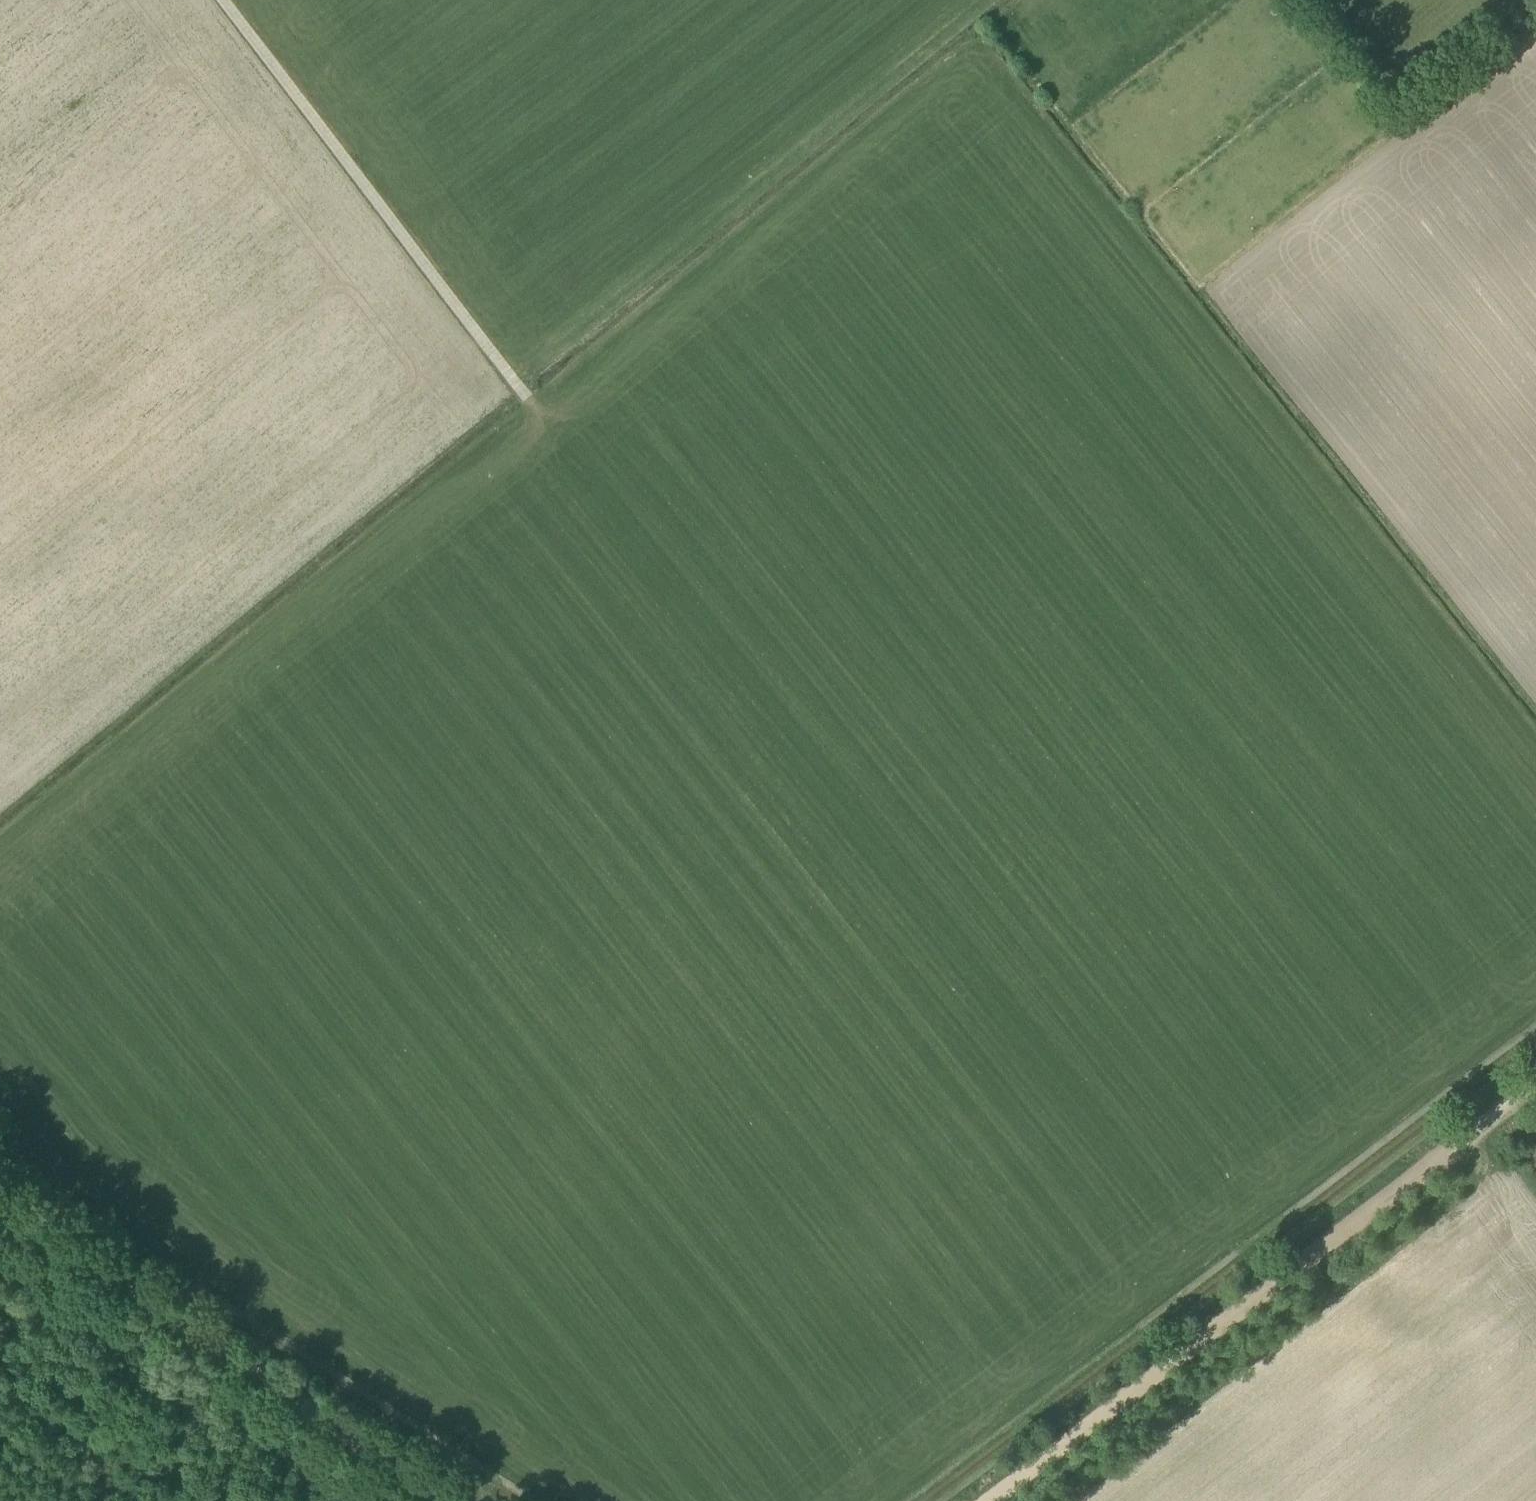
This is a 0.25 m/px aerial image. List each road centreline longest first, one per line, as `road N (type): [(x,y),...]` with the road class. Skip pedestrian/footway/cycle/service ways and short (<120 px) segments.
road 1 (track): [(1535,1079),(979,1500)]
road 2 (track): [(460,1500),(0,1191)]

